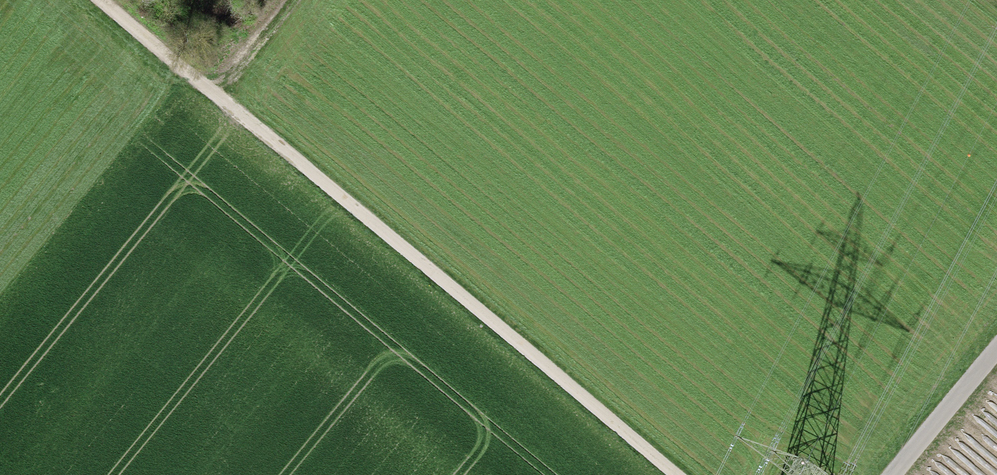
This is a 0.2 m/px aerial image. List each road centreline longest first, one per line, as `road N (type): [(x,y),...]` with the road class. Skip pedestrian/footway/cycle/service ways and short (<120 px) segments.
road 1 (track): [(212,93),(684,474)]
road 2 (unclassified): [(888,474),(996,343)]
road 3 (track): [(102,0),(212,93)]

